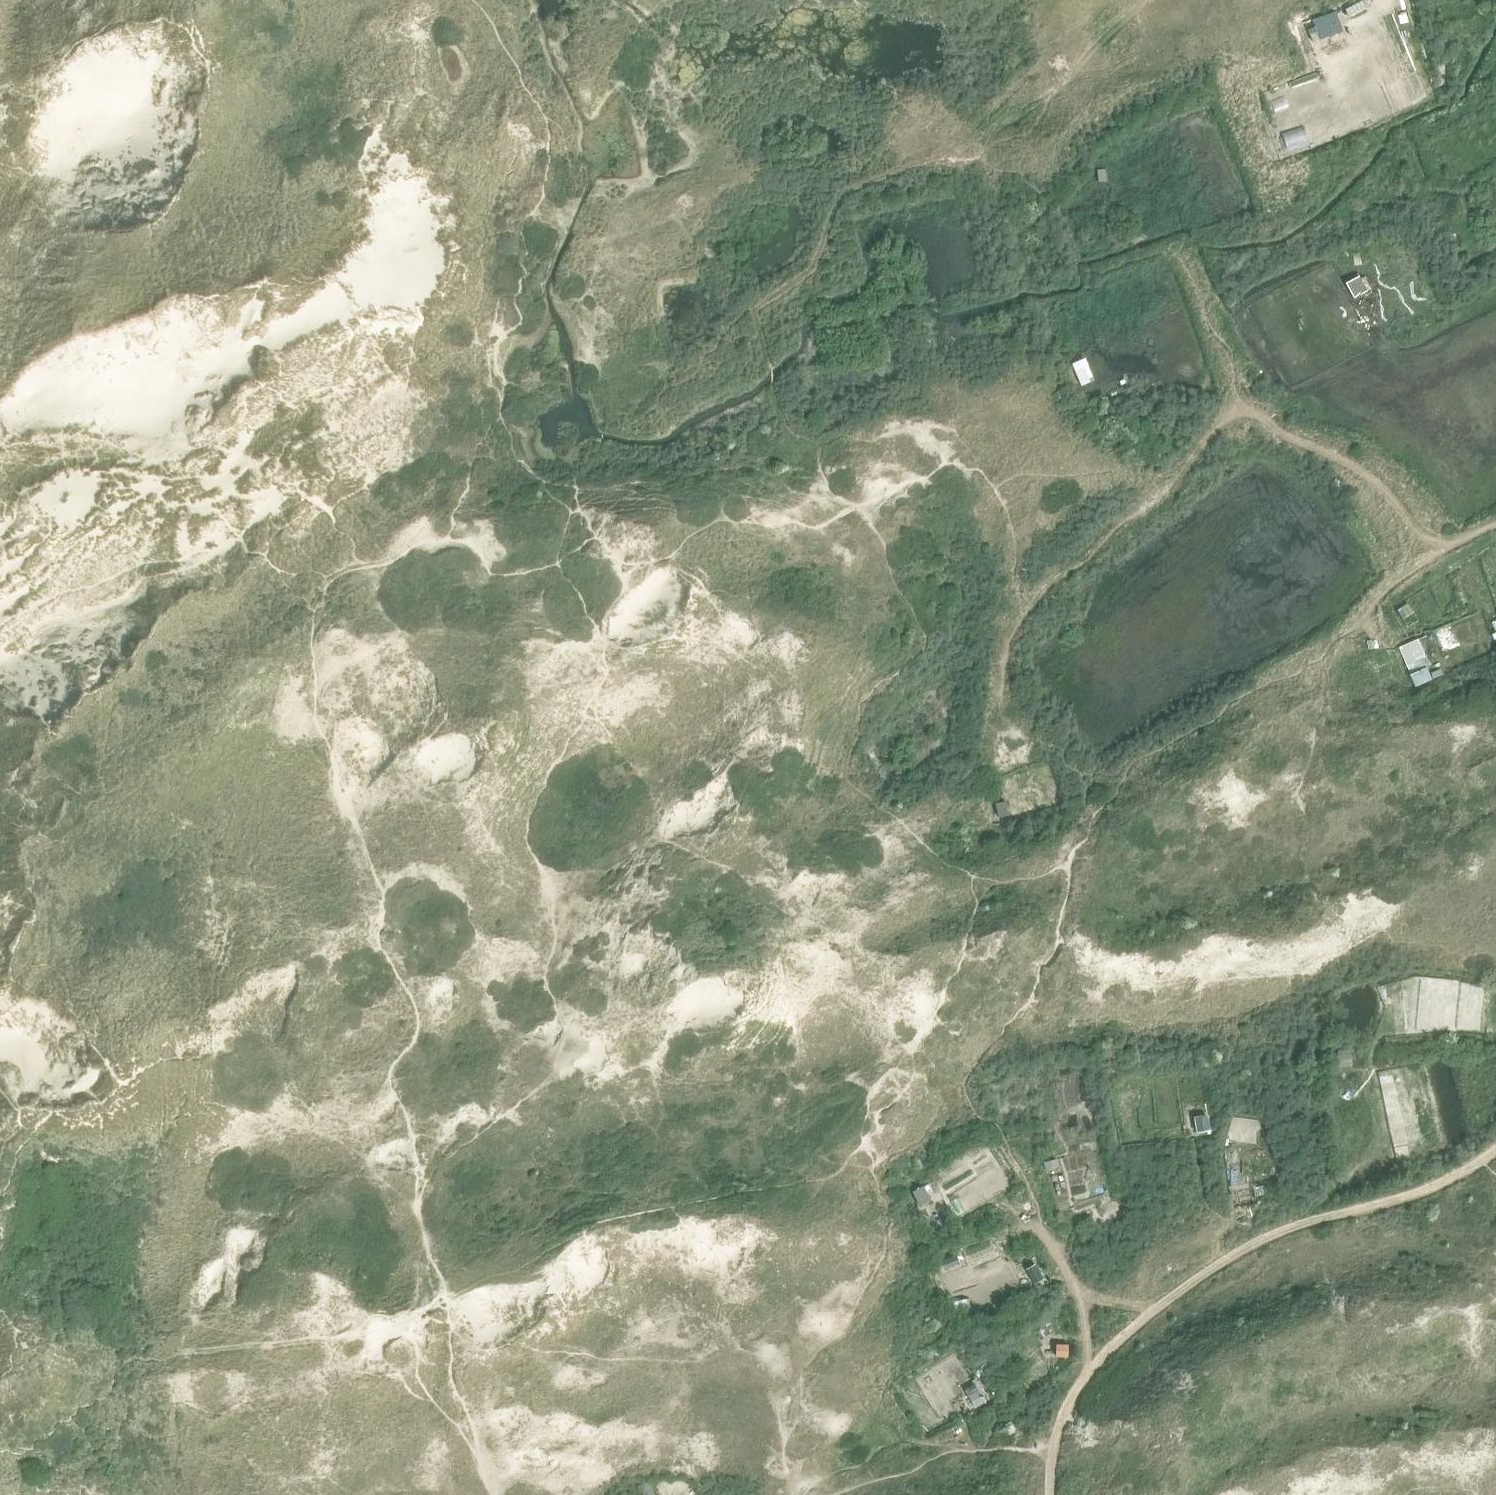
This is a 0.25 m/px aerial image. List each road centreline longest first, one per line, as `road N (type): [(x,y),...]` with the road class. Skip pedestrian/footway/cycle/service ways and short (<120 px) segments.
road 1 (track): [(1495,1147),(1425,1189),(1286,1228),(1190,1279),(1080,1381),(1052,1458)]

